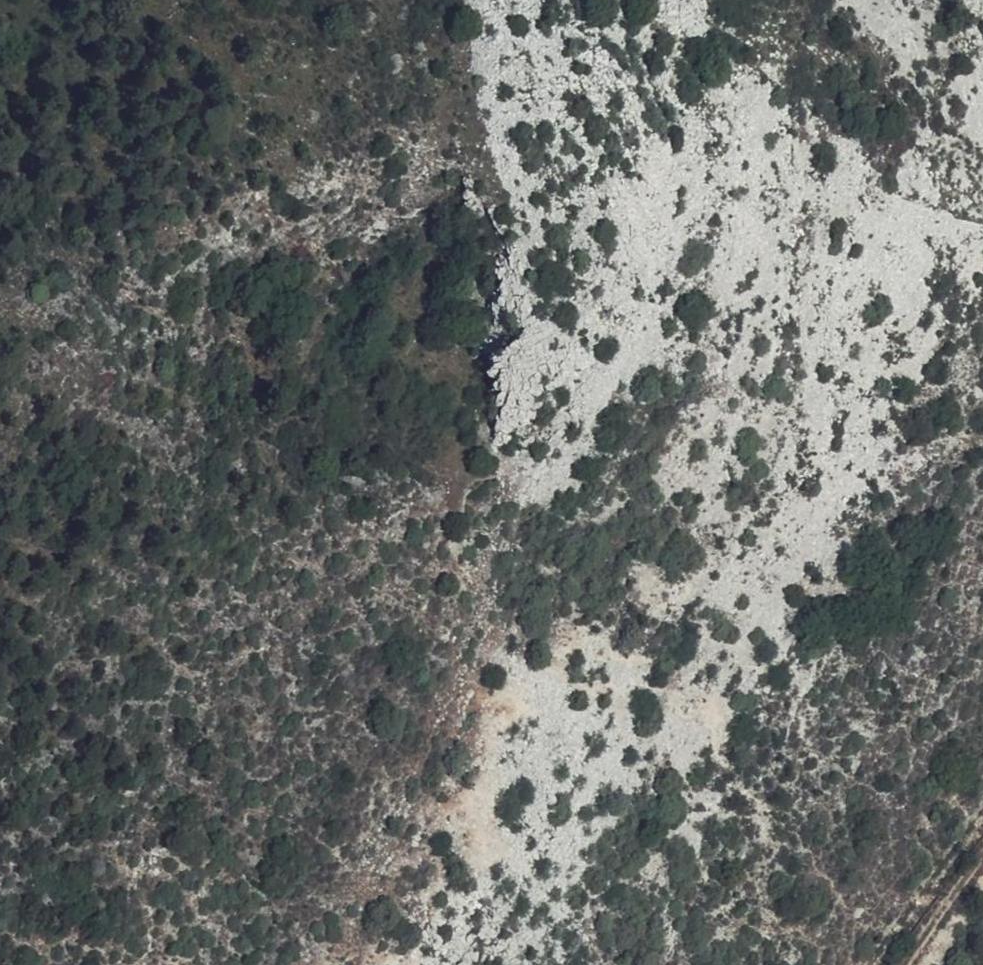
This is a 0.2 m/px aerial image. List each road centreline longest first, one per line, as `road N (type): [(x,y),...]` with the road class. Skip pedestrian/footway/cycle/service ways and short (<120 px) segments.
road 1 (track): [(905,964),(982,853)]

